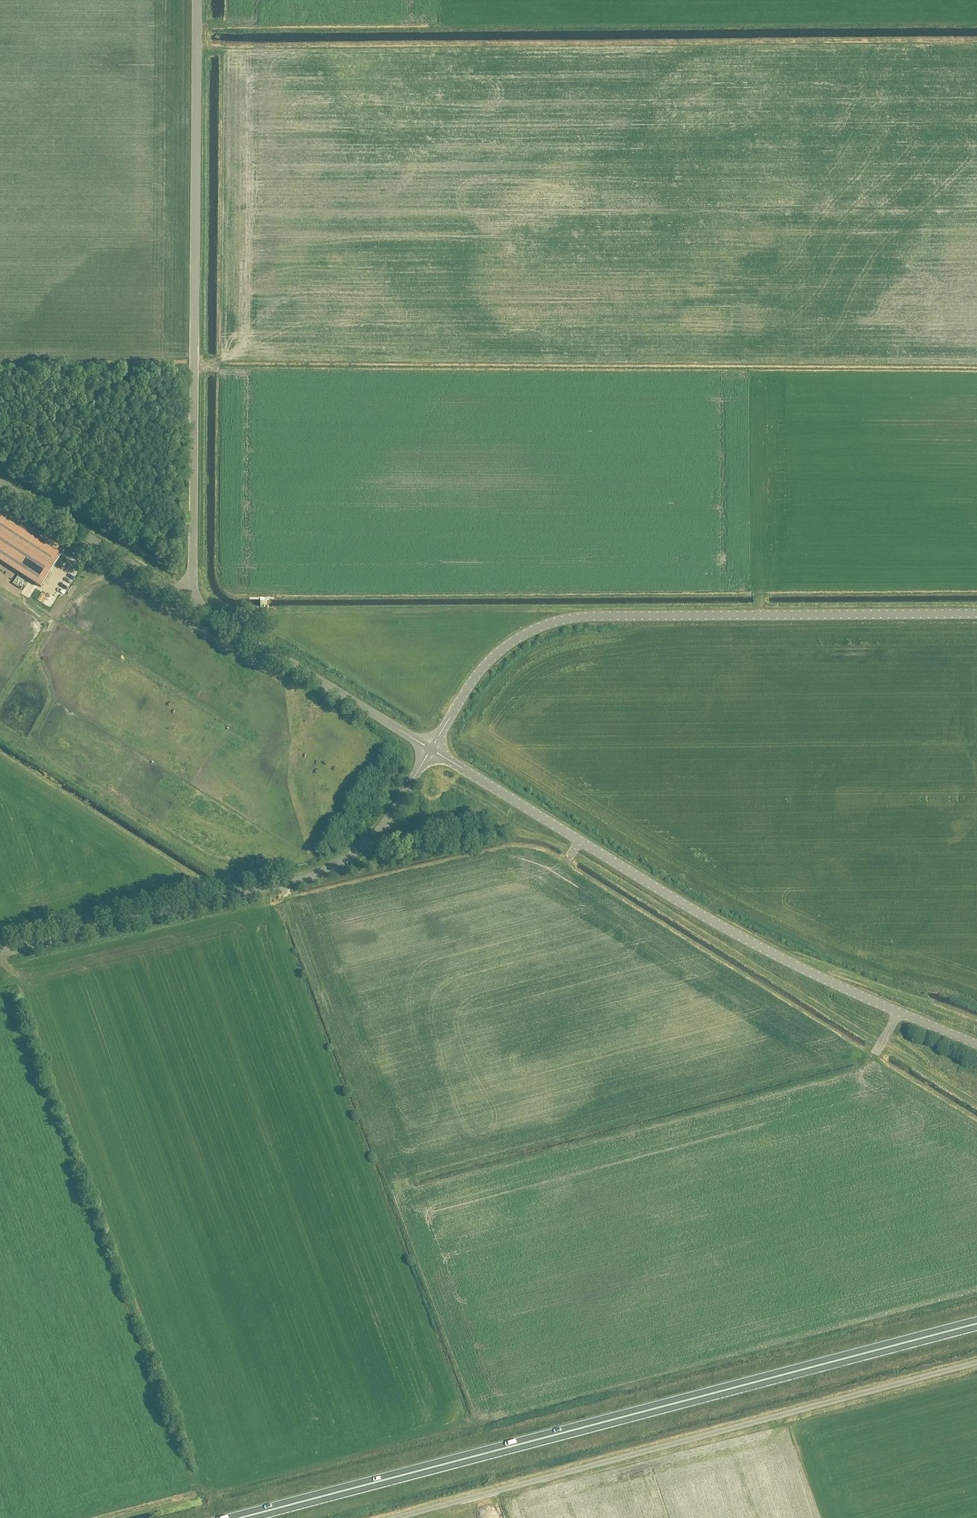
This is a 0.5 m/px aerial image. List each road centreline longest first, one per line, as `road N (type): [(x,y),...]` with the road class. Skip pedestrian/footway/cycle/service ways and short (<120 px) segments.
road 1 (trunk): [(241,1517),(976,1324)]
road 2 (unclassified): [(976,1047),(690,910),(429,750)]
road 3 (unclassified): [(429,750),(492,657),(537,627),(596,618),(976,615)]
road 4 (unclassified): [(186,599),(193,572),(197,0)]
road 5 (unclassified): [(0,952),(325,872),(370,840),(429,750)]
road 6 (unclassified): [(429,750),(186,599)]
road 7 (unclassified): [(186,599),(0,484)]

